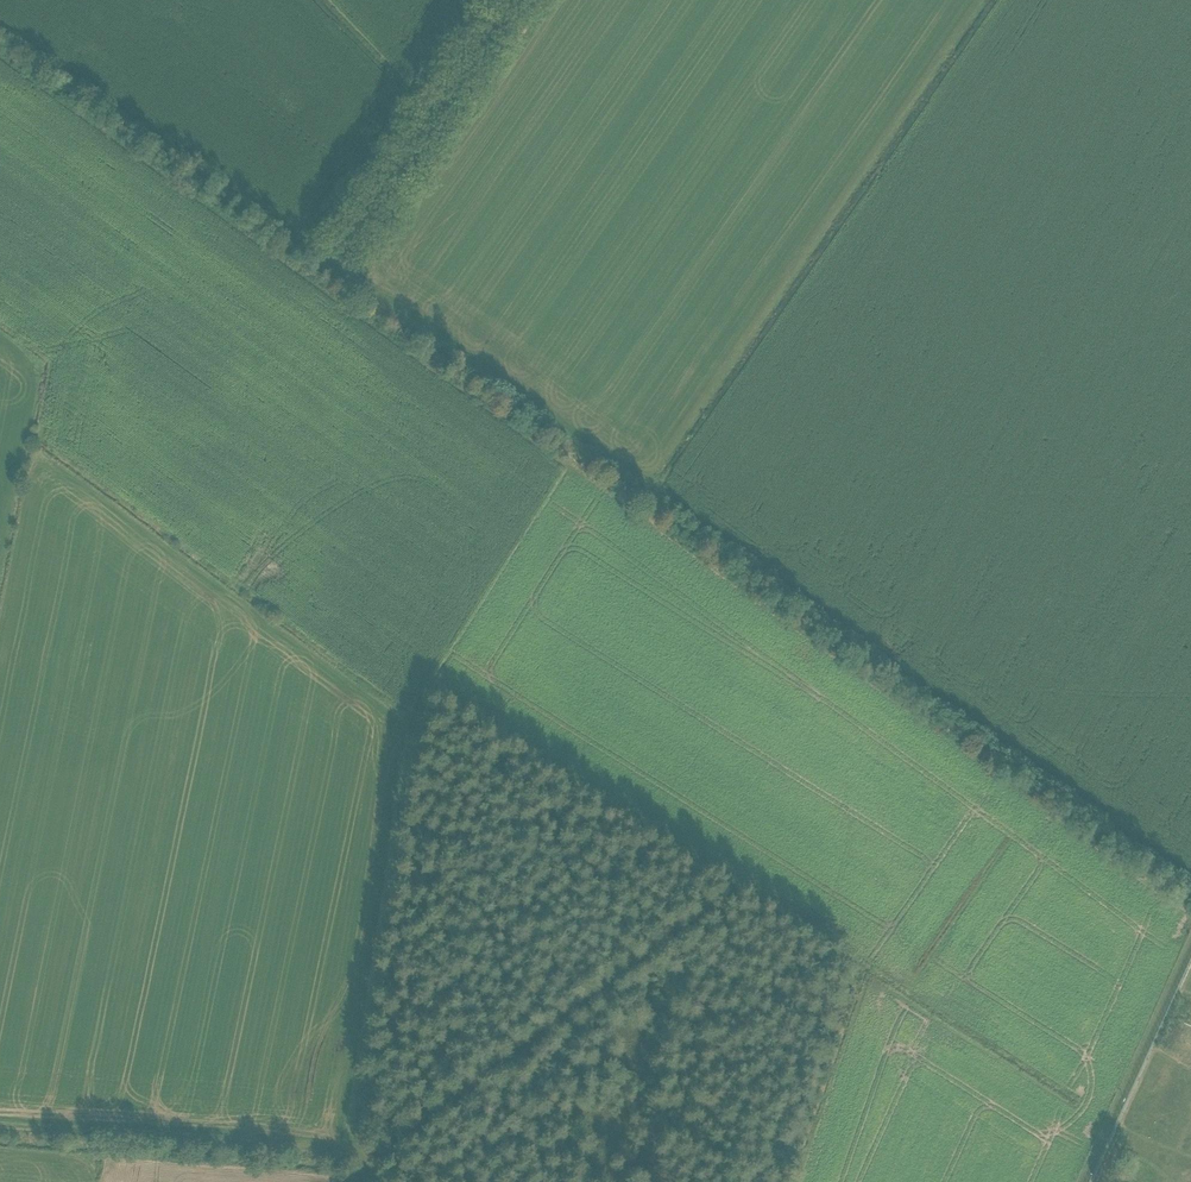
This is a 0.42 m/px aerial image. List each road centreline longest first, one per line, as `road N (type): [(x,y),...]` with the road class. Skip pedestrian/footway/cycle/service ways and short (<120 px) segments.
road 1 (track): [(0,33),(1190,900)]
road 2 (track): [(517,0),(332,272)]

